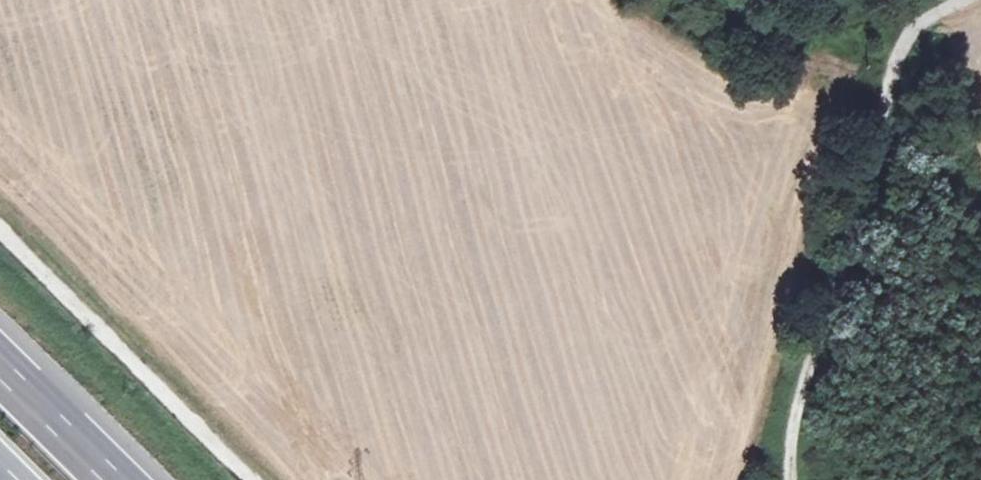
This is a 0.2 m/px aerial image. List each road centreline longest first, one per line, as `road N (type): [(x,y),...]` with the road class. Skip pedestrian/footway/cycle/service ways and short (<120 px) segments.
road 1 (unclassified): [(918,0),(908,6),(788,441),(788,479)]
road 2 (track): [(0,217),(261,479)]
road 3 (motorway): [(136,479),(0,349)]

